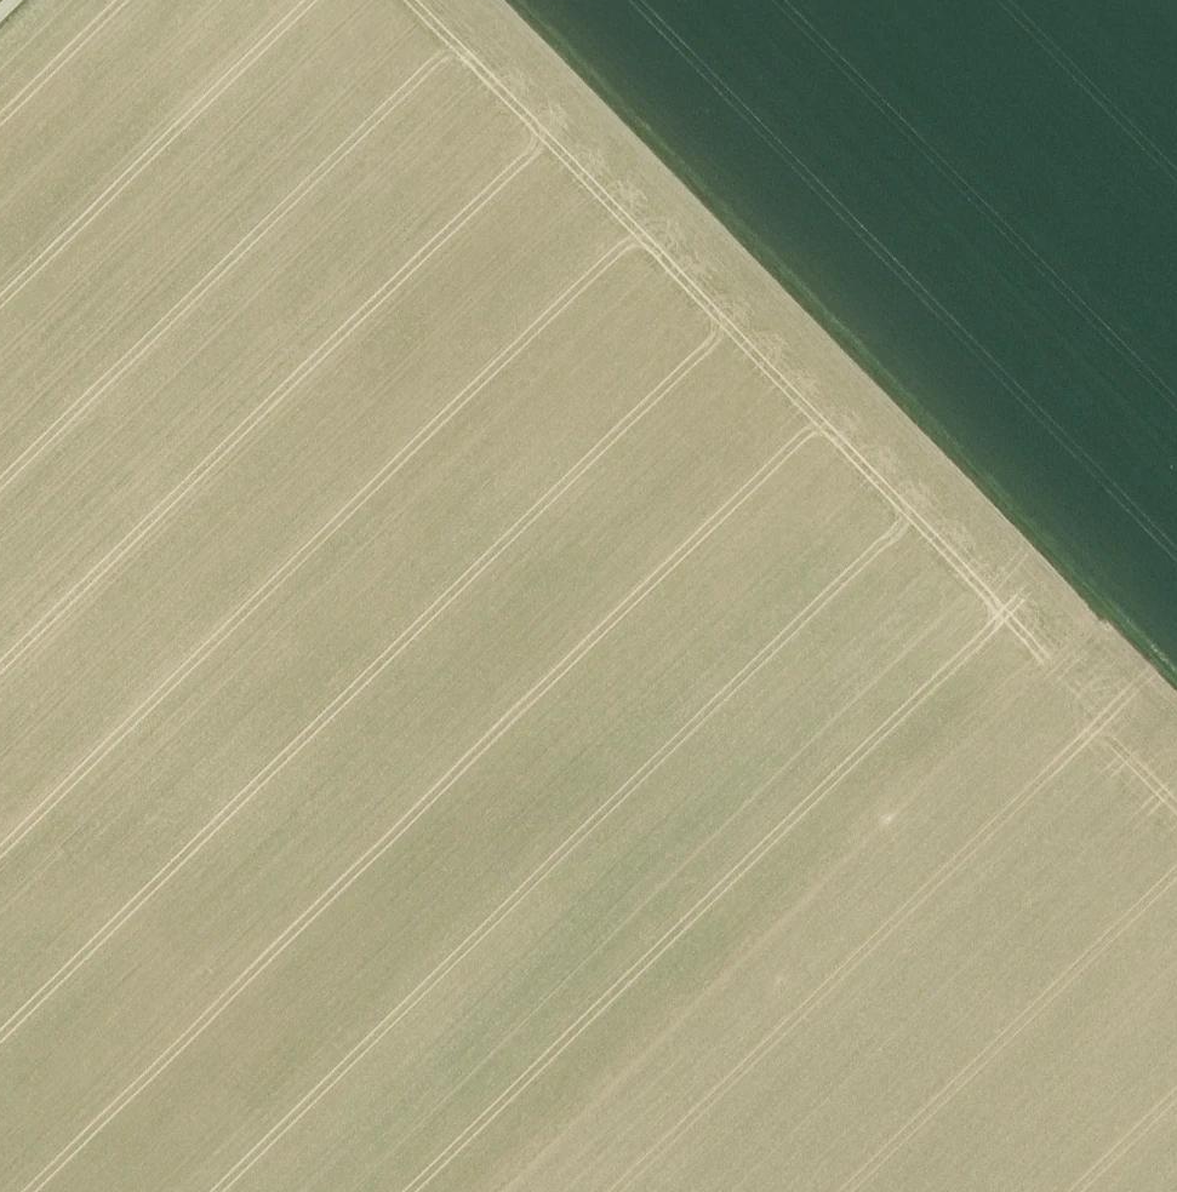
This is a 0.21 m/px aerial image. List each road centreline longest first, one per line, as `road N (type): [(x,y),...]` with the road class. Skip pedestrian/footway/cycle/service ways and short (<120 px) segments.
road 1 (track): [(1176,682),(508,0)]

